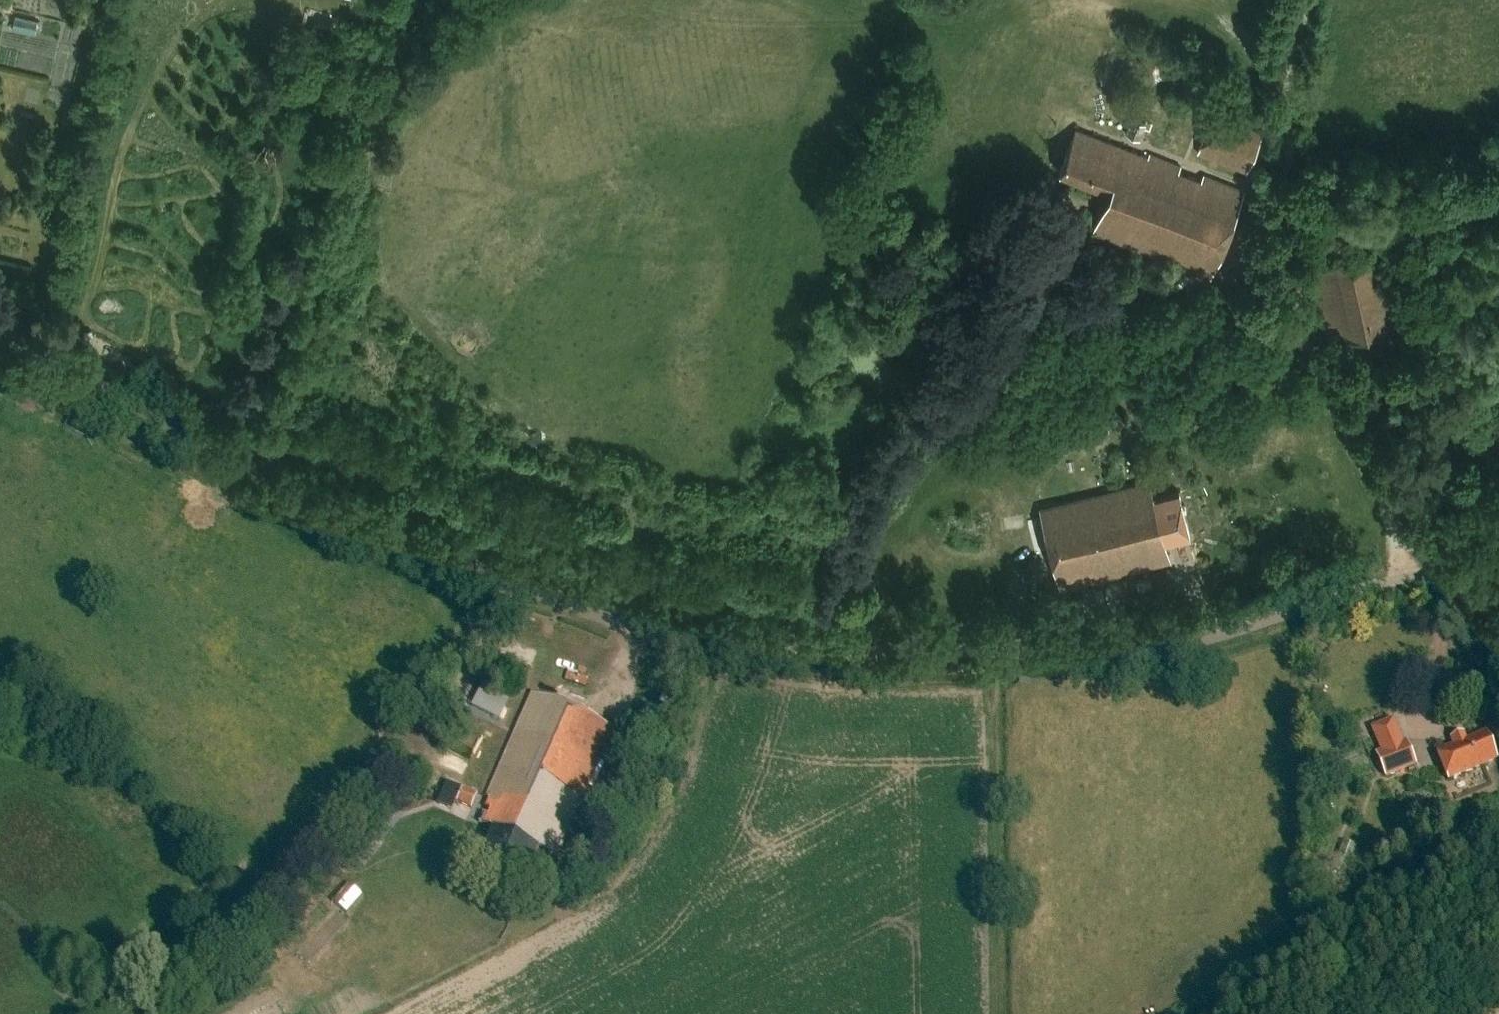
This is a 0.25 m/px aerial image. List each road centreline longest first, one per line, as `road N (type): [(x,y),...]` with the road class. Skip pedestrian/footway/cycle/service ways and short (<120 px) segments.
road 1 (unclassified): [(1498,616),(1470,584),(1414,578),(1166,646),(830,654),(727,645),(544,598),(0,327)]
road 2 (track): [(1311,0),(1286,78),(1299,293),(1414,578)]

